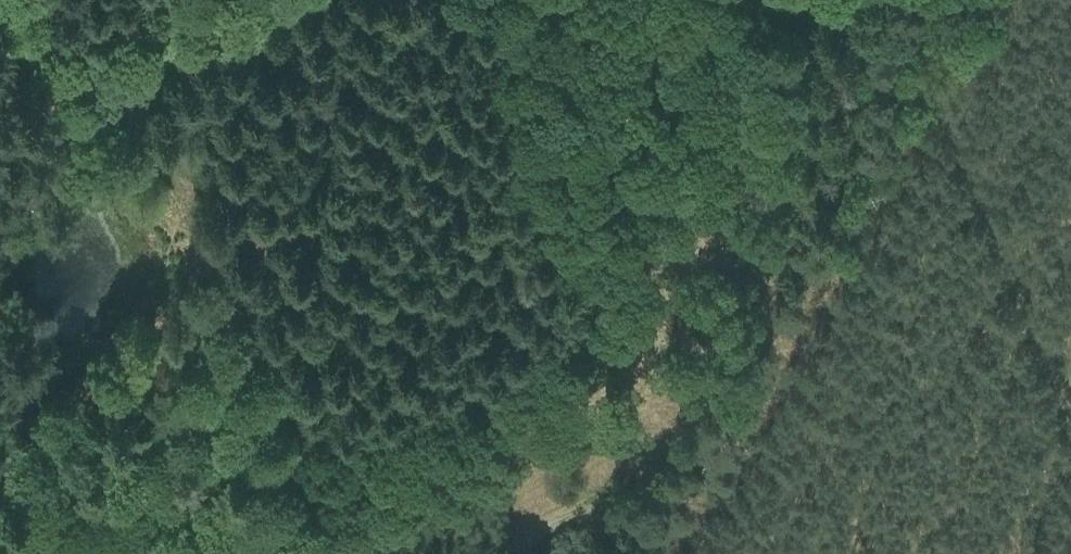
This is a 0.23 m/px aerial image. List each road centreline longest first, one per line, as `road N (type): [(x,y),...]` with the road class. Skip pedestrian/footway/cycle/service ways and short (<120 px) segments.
road 1 (track): [(781,0),(726,331),(623,476),(538,553)]
road 2 (track): [(1070,393),(1005,223),(897,0)]

